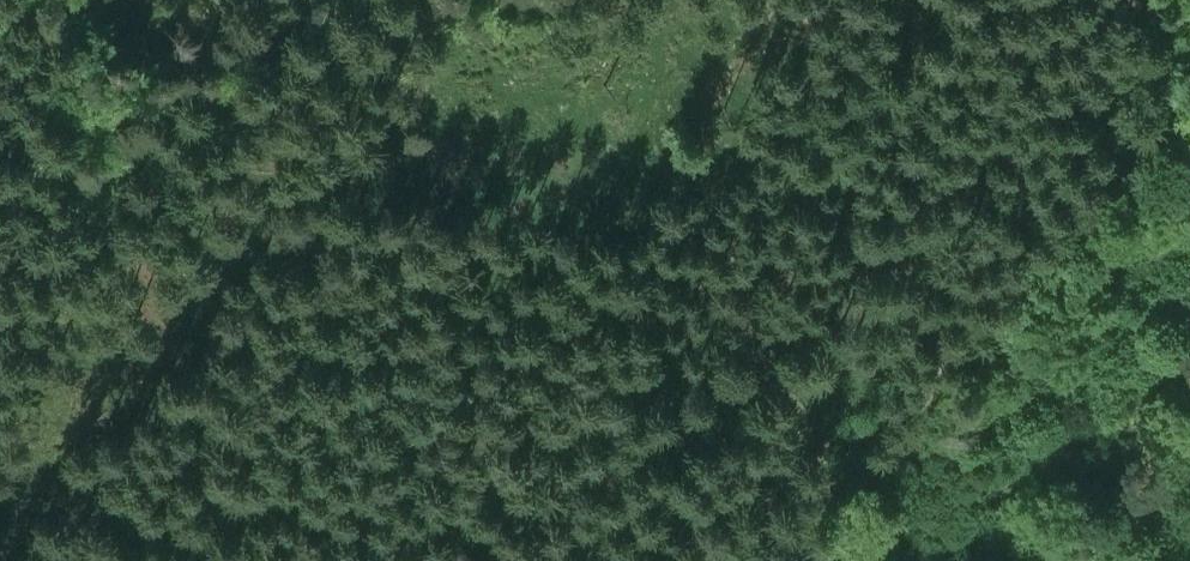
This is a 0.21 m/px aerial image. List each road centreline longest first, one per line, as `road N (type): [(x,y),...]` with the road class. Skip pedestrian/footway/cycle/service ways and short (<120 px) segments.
road 1 (track): [(793,560),(1143,130),(1157,87),(1153,44),(1135,0)]

